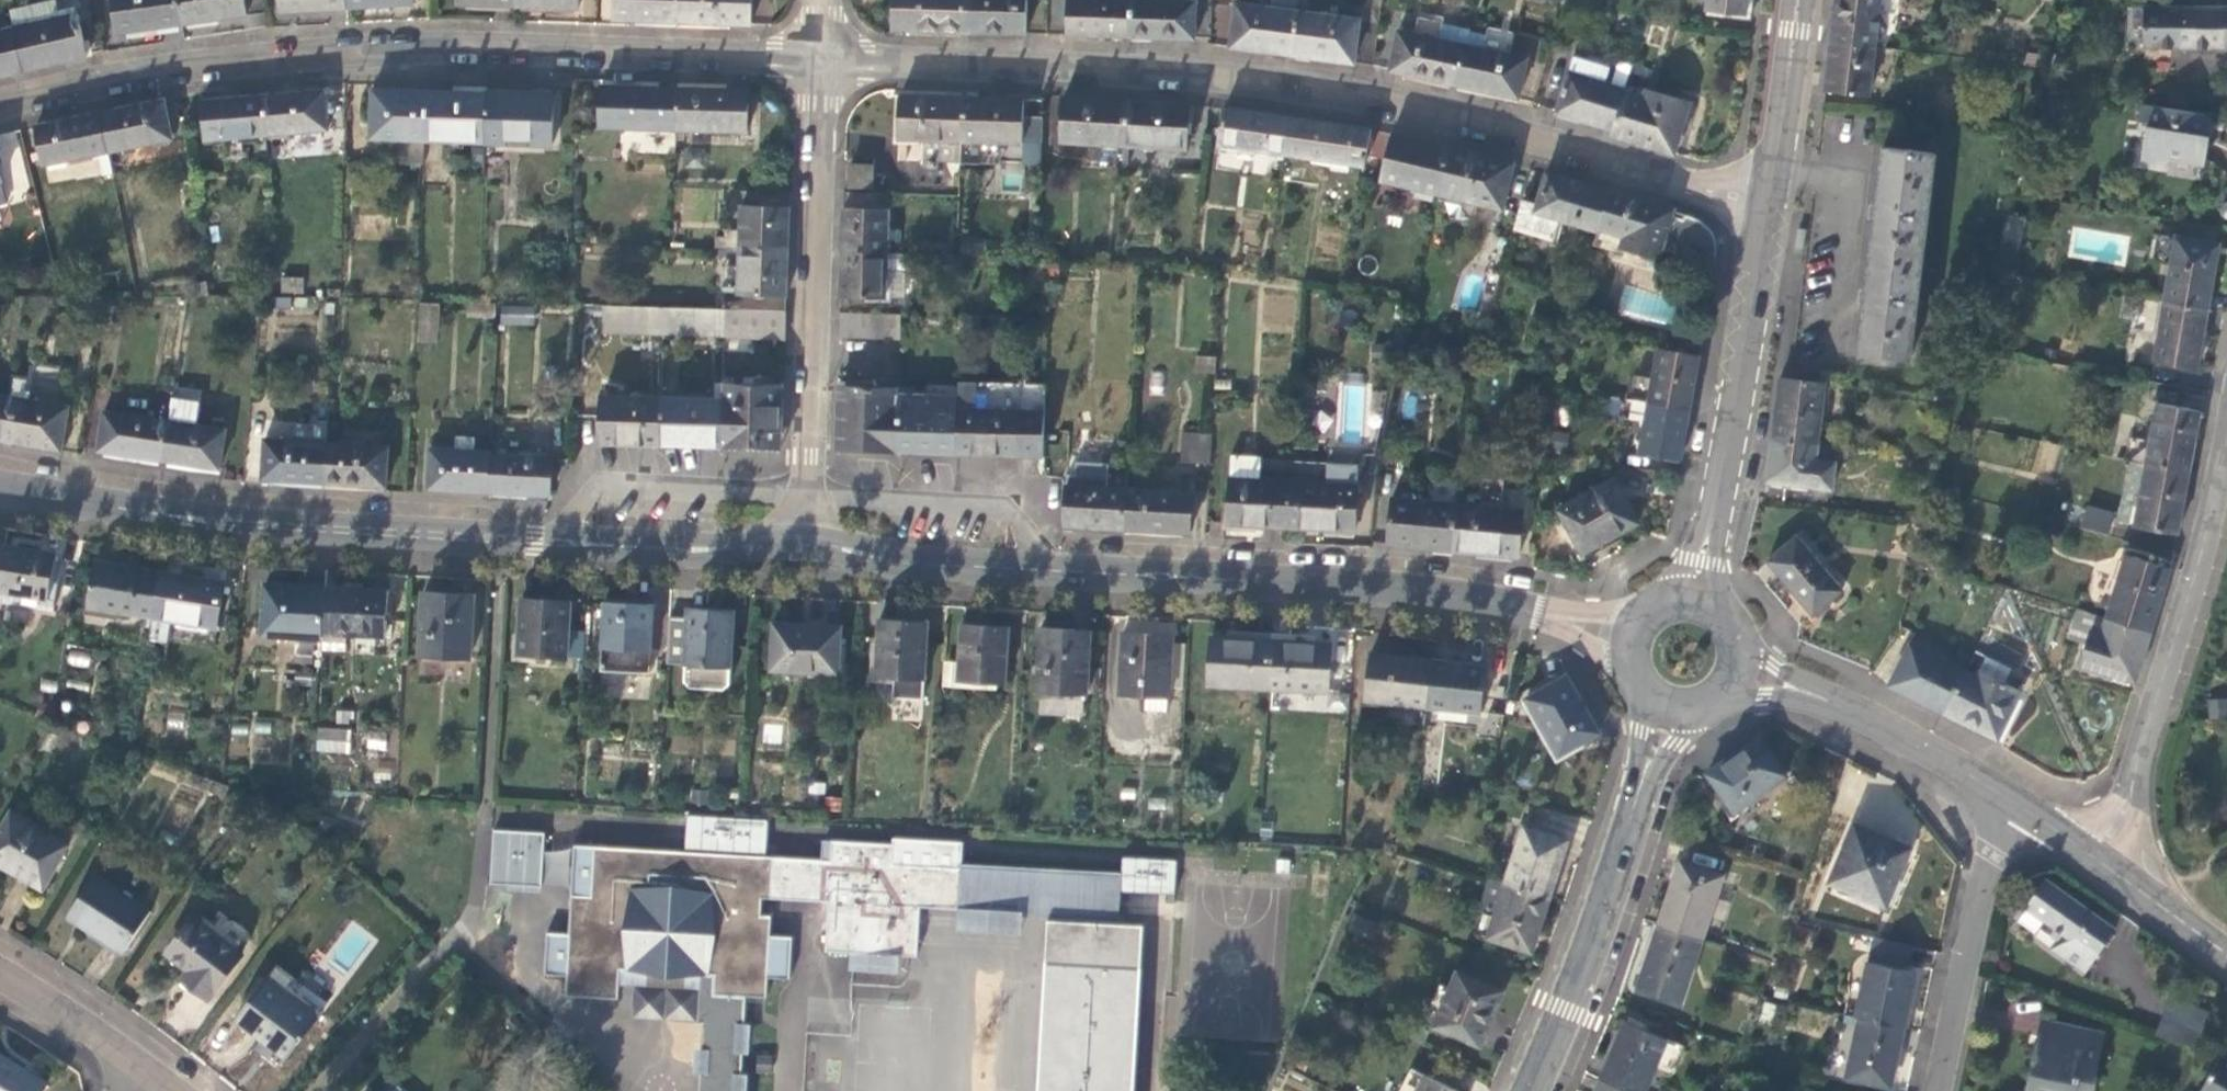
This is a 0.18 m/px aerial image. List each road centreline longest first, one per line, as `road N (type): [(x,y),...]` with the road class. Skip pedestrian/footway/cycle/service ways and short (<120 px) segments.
road 1 (residential): [(1772,204),(1338,97),(821,61)]
road 2 (tertiary): [(802,541),(896,564),(1393,585),(1486,598),(1636,644)]
road 3 (residential): [(821,61),(394,50),(109,81),(0,108)]
road 4 (tertiary): [(0,491),(319,529),(701,551),(802,541)]
road 5 (residential): [(802,541),(821,61)]
road 6 (secondary): [(1526,1090),(1672,702)]
road 7 (secondary): [(1696,606),(1772,204)]
road 8 (residential): [(2226,447),(2129,807)]
road 9 (secondary): [(1733,667),(1837,707),(2018,807)]
road 10 (residential): [(2018,807),(1994,857),(1942,1090)]
road 11 (secondary): [(1772,204),(1802,0)]
road 12 (residential): [(0,972),(154,1072)]
road 13 (secondary): [(2109,867),(2226,954)]

